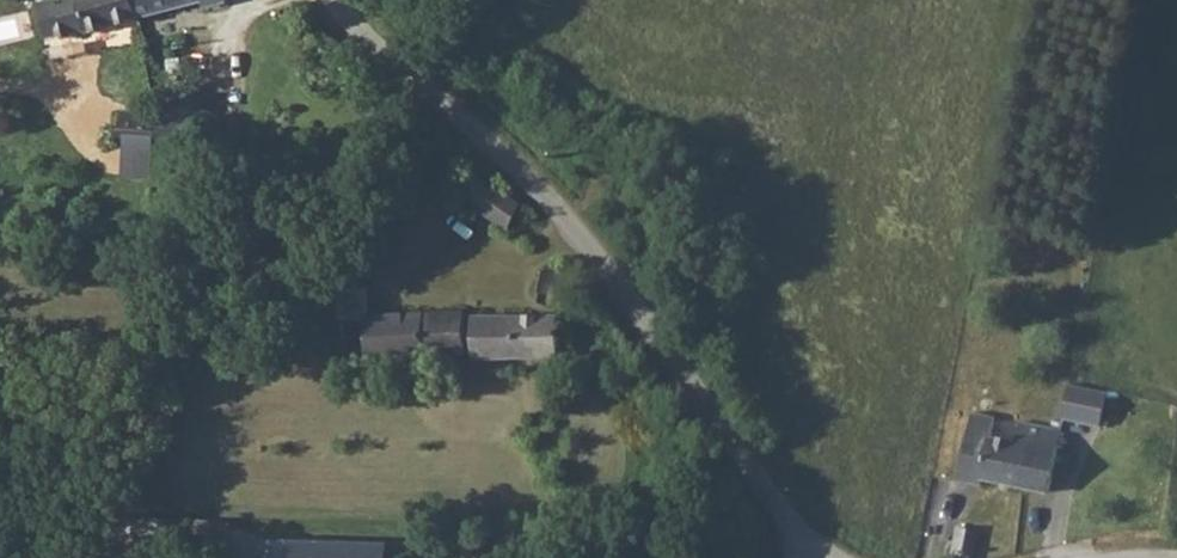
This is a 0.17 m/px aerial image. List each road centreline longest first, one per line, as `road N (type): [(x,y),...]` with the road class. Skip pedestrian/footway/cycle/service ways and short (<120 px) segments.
road 1 (unclassified): [(834,557),(784,521),(629,299),(546,198),(351,22),(337,0)]

